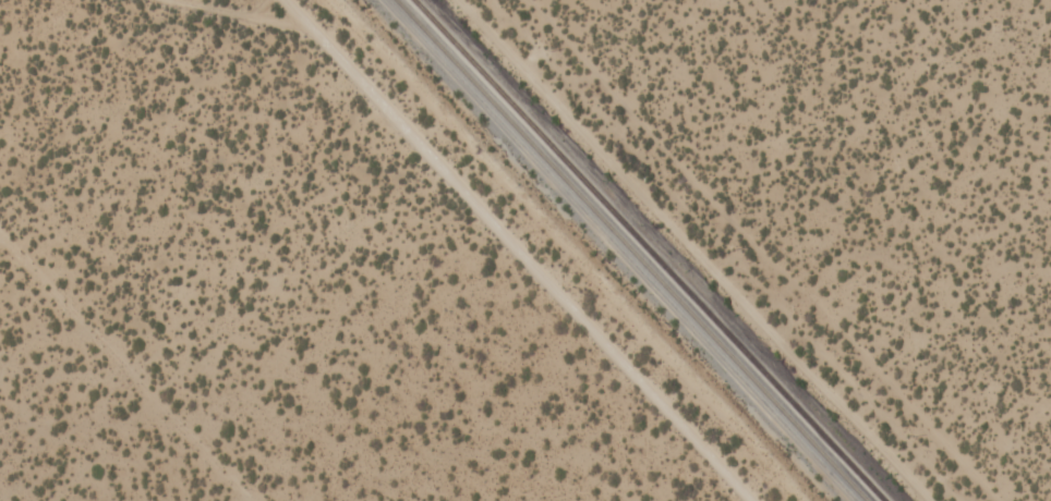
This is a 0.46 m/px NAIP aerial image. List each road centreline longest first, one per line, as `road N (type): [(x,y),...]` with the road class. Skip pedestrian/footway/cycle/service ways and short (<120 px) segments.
road 1 (track): [(1004,500),(530,0)]
road 2 (residential): [(754,500),(302,19)]
road 3 (track): [(0,238),(247,500)]

